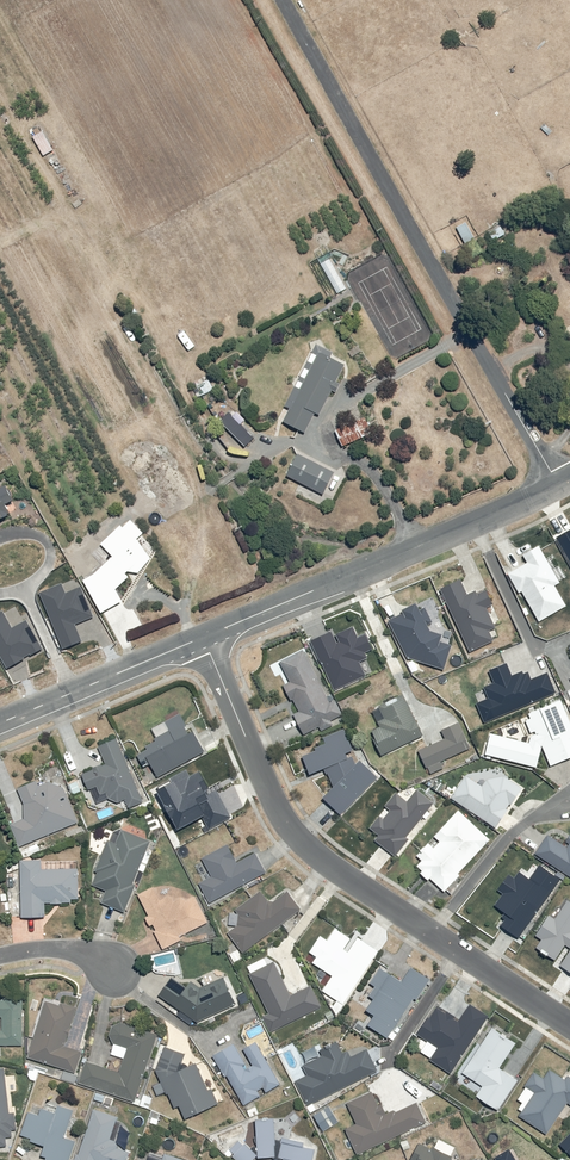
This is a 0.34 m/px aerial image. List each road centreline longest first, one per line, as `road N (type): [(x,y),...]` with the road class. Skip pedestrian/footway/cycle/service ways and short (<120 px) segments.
road 1 (unclassified): [(560,487),(275,0)]
road 2 (residential): [(429,935),(278,827),(204,638)]
road 3 (tertiary): [(204,638),(560,487)]
road 4 (tertiary): [(0,724),(204,638)]
road 5 (residential): [(429,935),(514,826),(569,803)]
road 6 (residential): [(569,1028),(429,935)]

